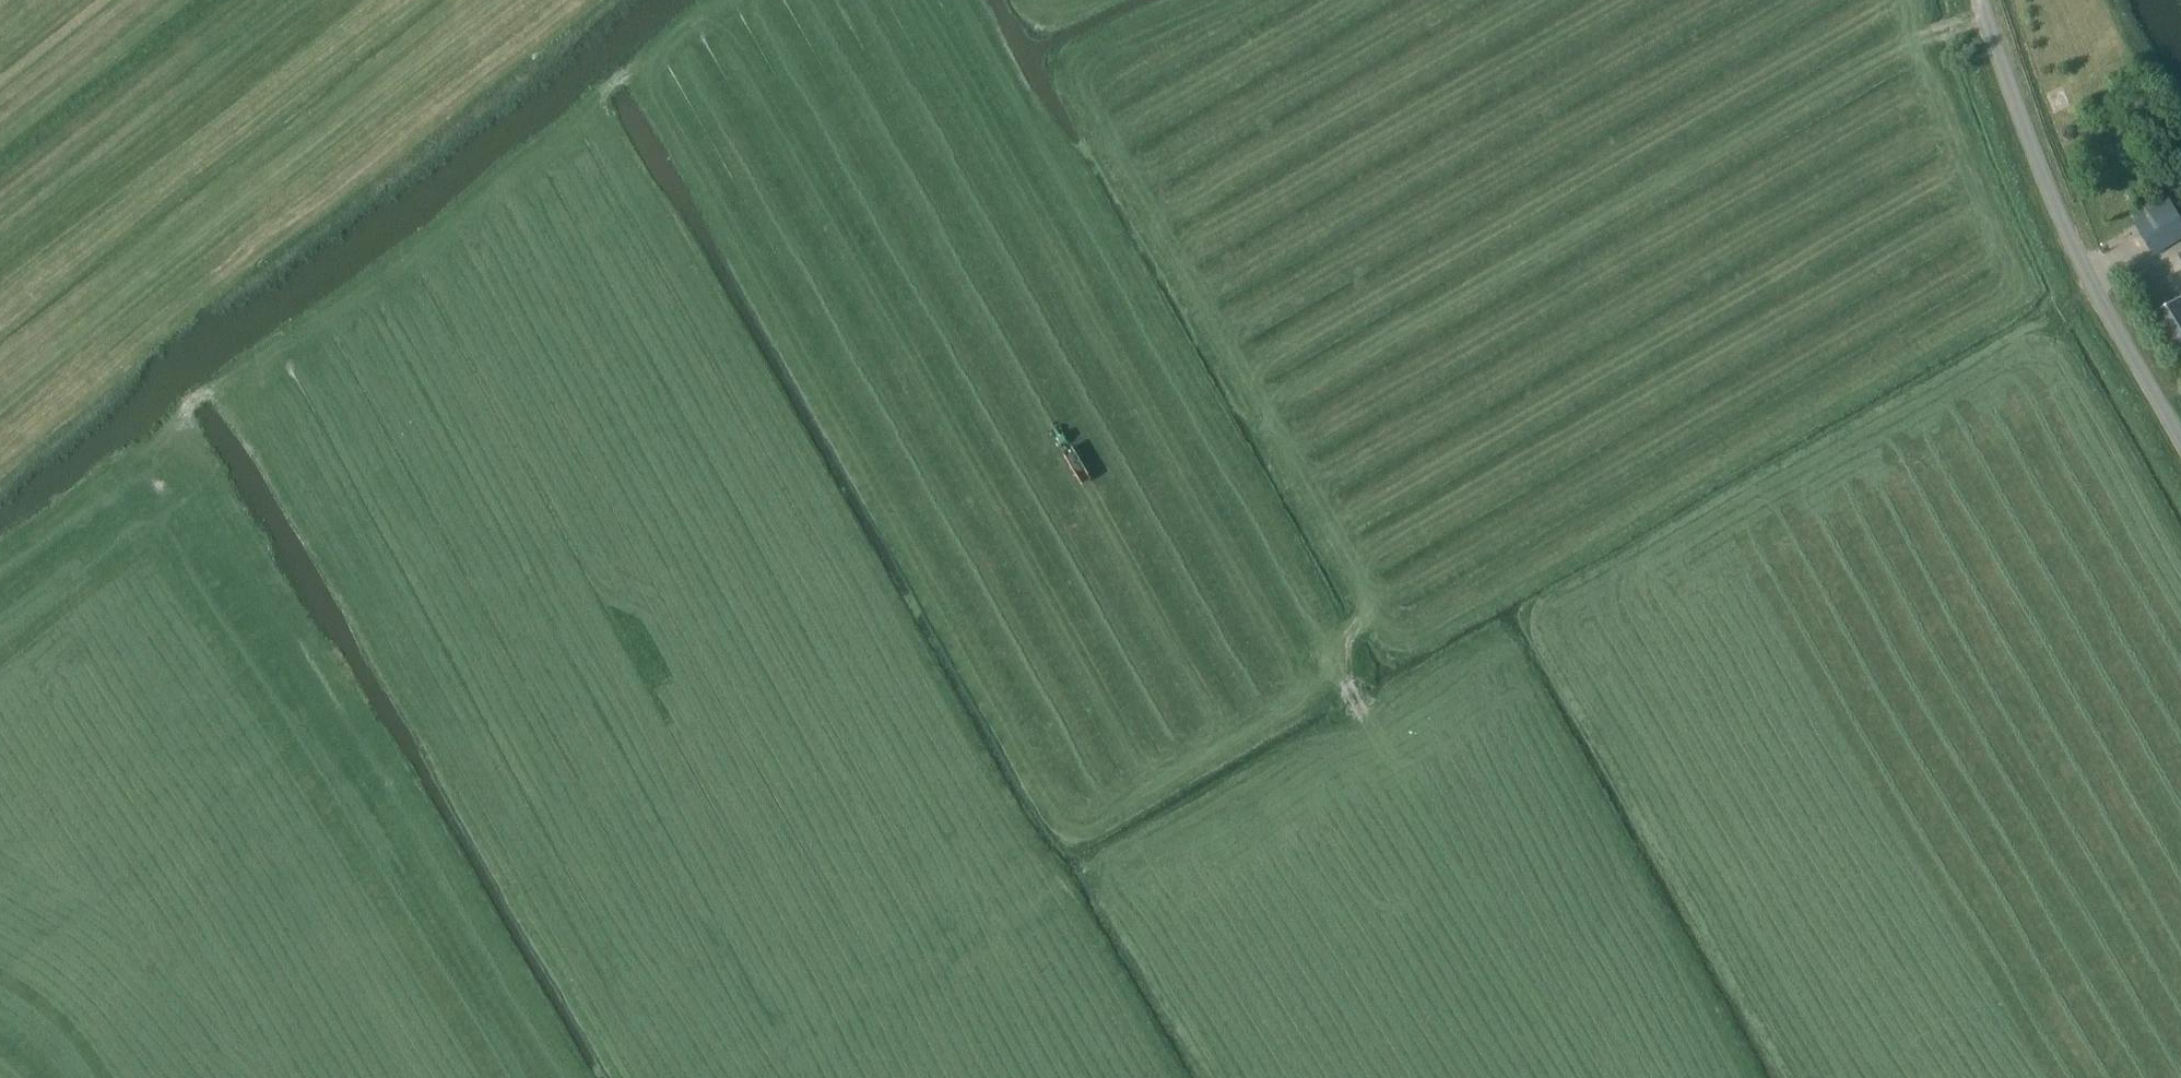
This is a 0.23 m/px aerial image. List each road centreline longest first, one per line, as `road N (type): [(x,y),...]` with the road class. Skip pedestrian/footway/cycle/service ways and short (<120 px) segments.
road 1 (unclassified): [(2180,439),(2073,252),(1976,0)]

